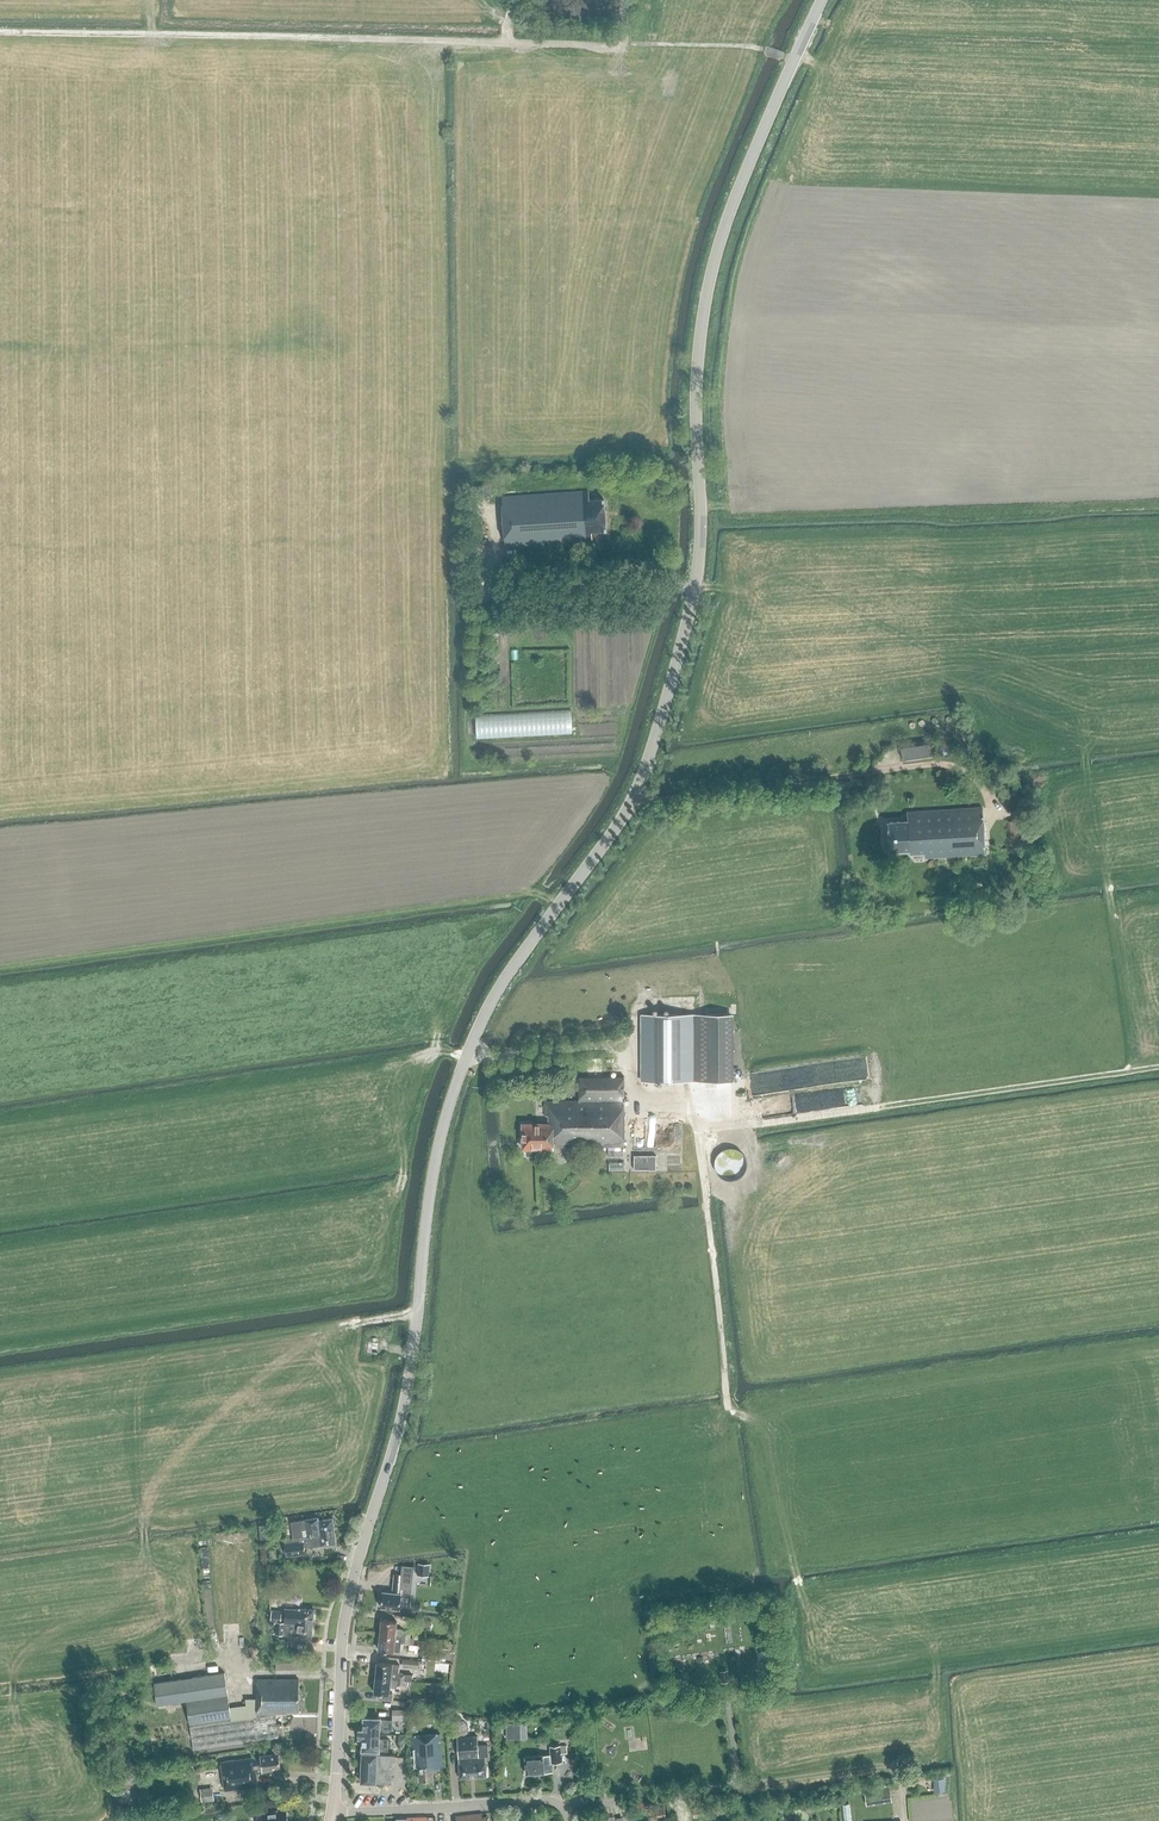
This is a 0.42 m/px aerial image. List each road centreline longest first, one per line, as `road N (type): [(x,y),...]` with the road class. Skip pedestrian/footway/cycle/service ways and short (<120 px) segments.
road 1 (tertiary): [(332,1812),(342,1636),(409,1378),(444,1122),(485,1012),(624,815),(654,740),(699,555),(696,395),(712,271),(821,0)]
road 2 (residential): [(569,1820),(564,1810),(540,1801),(332,1812)]
road 3 (track): [(775,1781),(893,1766),(901,1799)]

